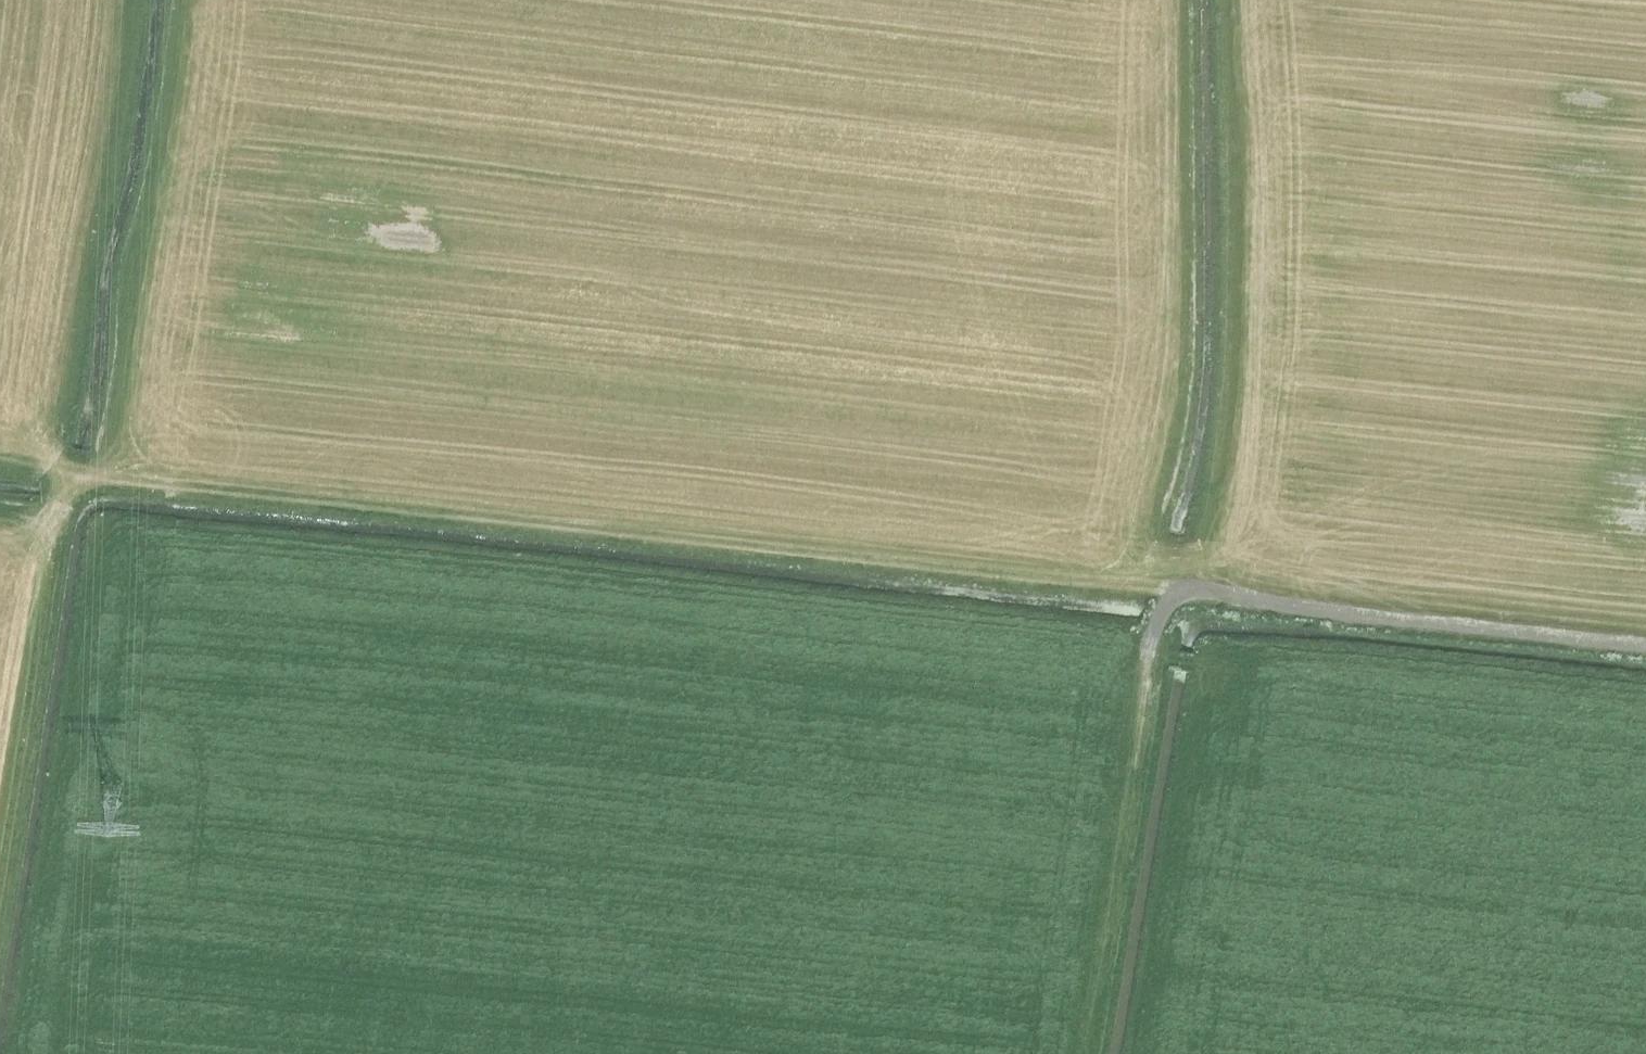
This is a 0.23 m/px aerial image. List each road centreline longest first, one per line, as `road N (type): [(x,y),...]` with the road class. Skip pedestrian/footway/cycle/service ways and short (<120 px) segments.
road 1 (track): [(1645,646),(1319,611),(1205,590),(1175,596),(1150,660)]

